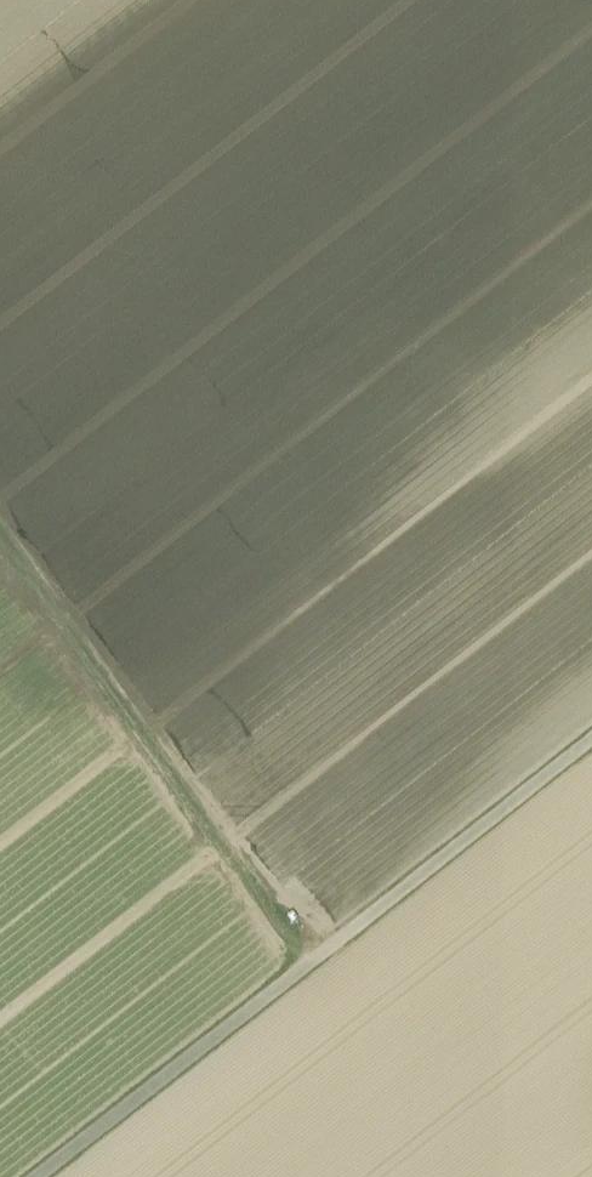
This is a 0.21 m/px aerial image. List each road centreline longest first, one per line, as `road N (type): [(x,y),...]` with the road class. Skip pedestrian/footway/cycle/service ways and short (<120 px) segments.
road 1 (track): [(591,740),(38,1176)]

